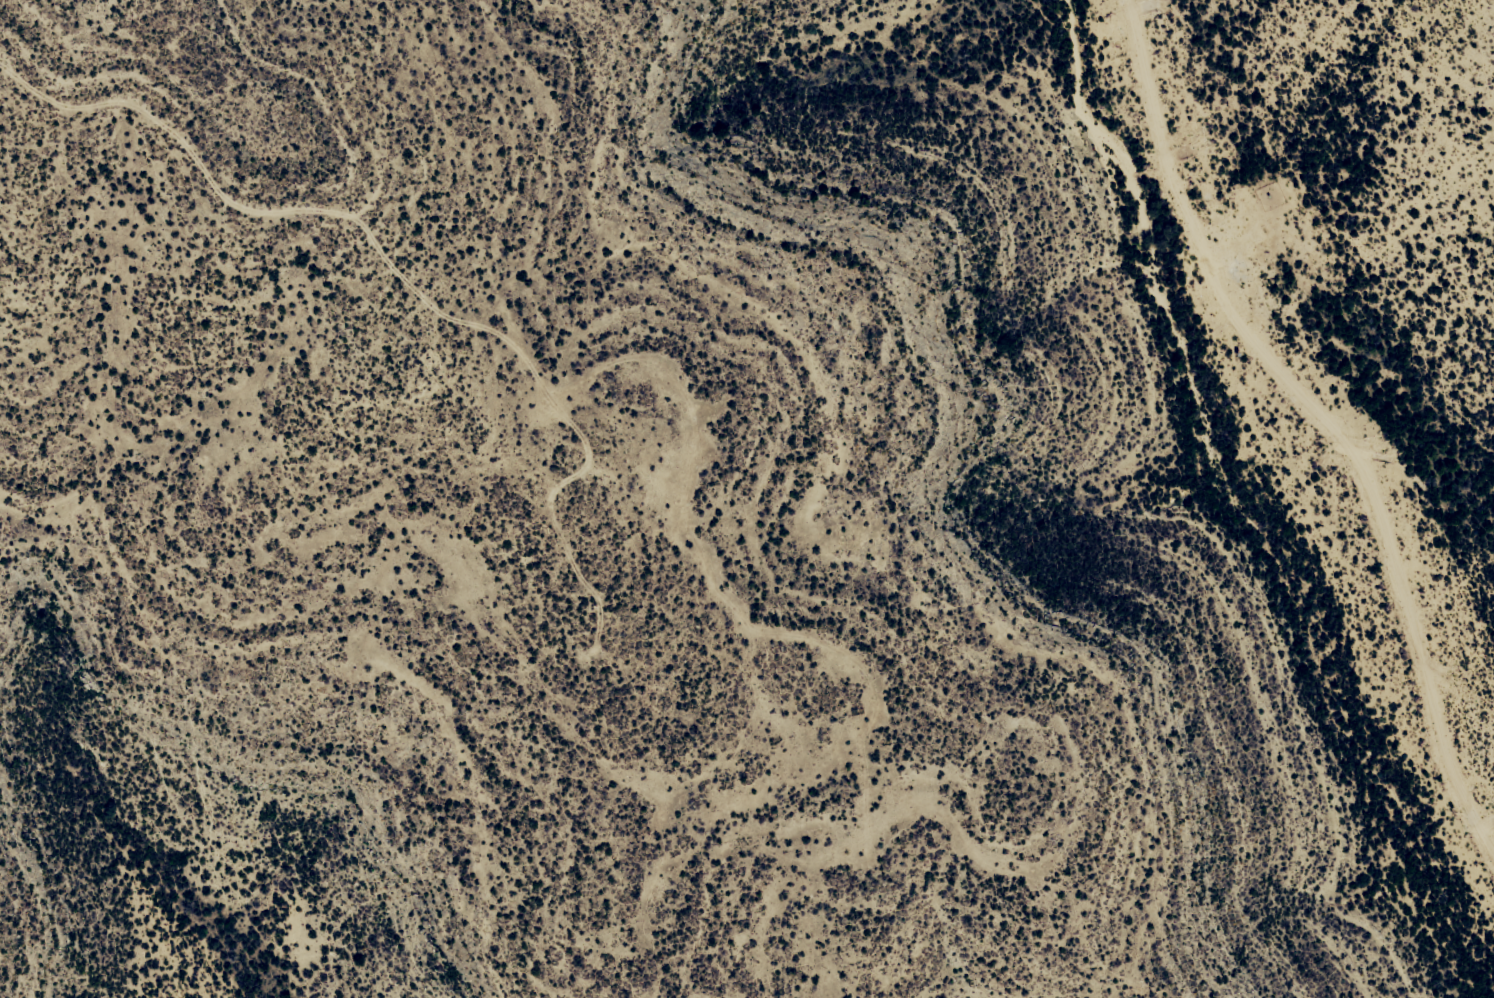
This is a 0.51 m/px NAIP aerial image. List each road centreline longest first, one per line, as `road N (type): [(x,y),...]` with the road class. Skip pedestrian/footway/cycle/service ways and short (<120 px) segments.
road 1 (track): [(1112,0),(1225,258),(1373,532),(1477,761),(1493,823)]

